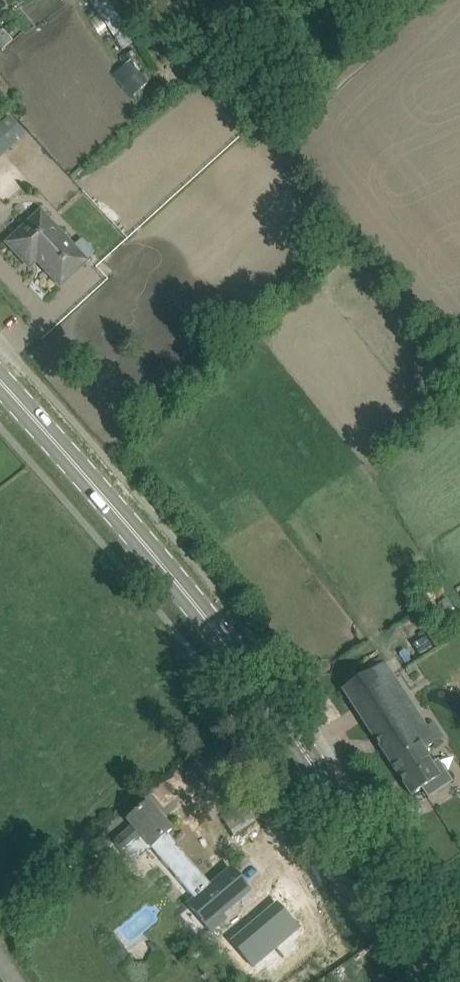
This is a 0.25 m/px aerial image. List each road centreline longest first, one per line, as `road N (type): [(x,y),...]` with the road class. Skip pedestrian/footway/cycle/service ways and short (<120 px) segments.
road 1 (primary): [(454,981),(248,671),(0,382)]

